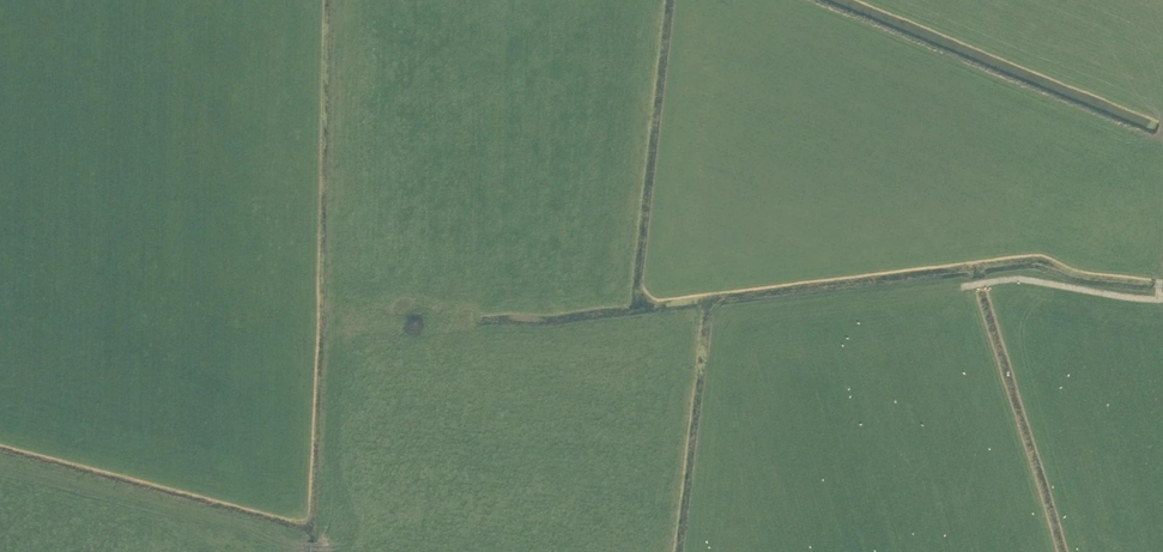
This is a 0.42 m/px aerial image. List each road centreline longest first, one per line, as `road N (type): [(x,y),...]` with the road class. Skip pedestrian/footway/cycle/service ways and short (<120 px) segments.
road 1 (track): [(967,290),(1021,282),(1162,304)]

